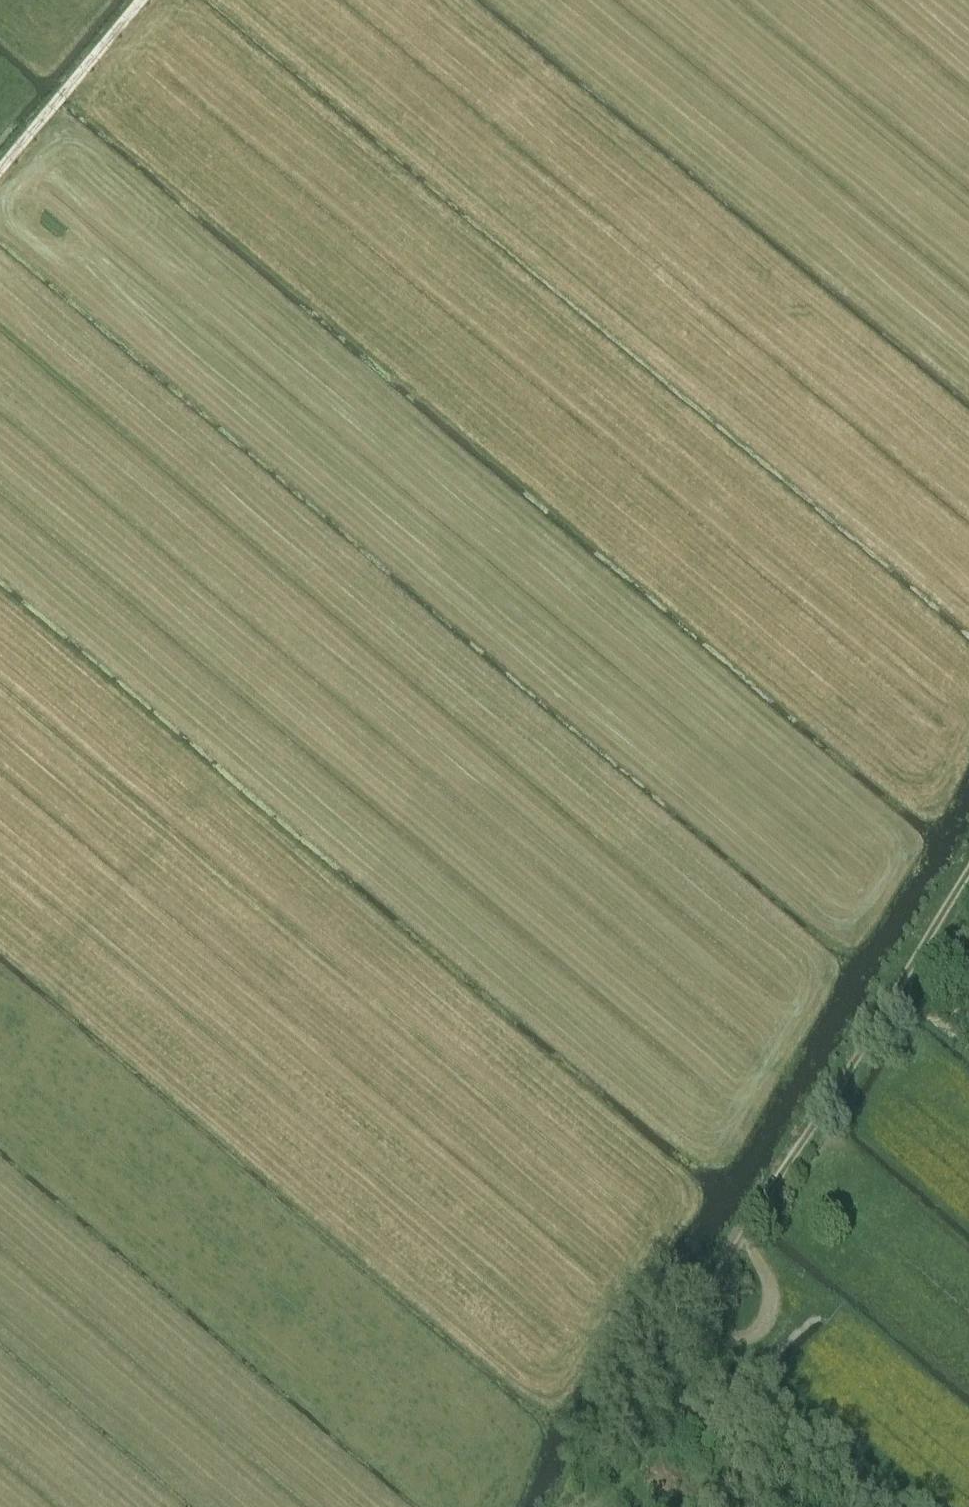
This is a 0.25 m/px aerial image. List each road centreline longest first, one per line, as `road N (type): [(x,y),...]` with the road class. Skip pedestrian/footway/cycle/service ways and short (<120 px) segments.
road 1 (track): [(585,1506),(968,869)]
road 2 (track): [(142,0),(0,167)]

